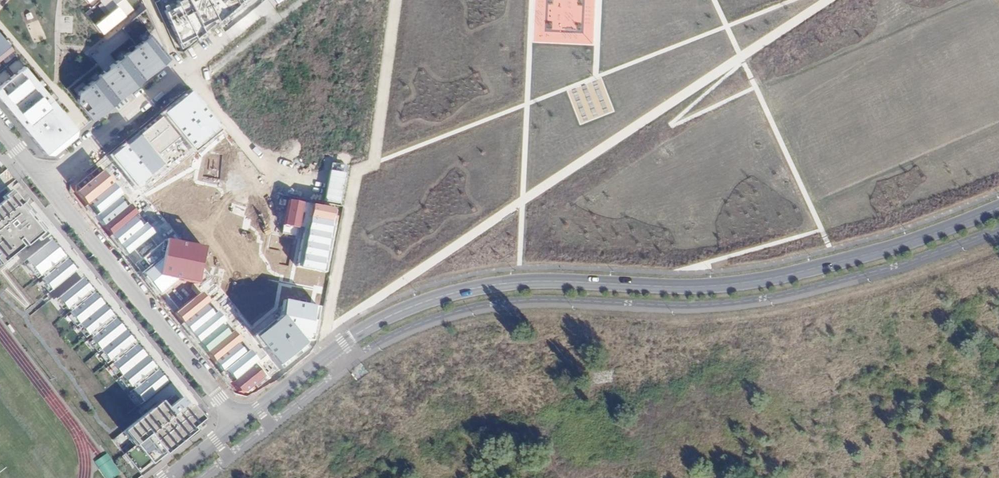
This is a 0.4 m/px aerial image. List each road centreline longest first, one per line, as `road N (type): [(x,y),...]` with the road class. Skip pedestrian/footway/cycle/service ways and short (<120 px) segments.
road 1 (residential): [(240,423),(361,331),(446,294),(553,281),(750,282),(901,245),(998,207)]
road 2 (residential): [(240,423),(45,181)]
road 3 (residential): [(45,181),(271,0)]

